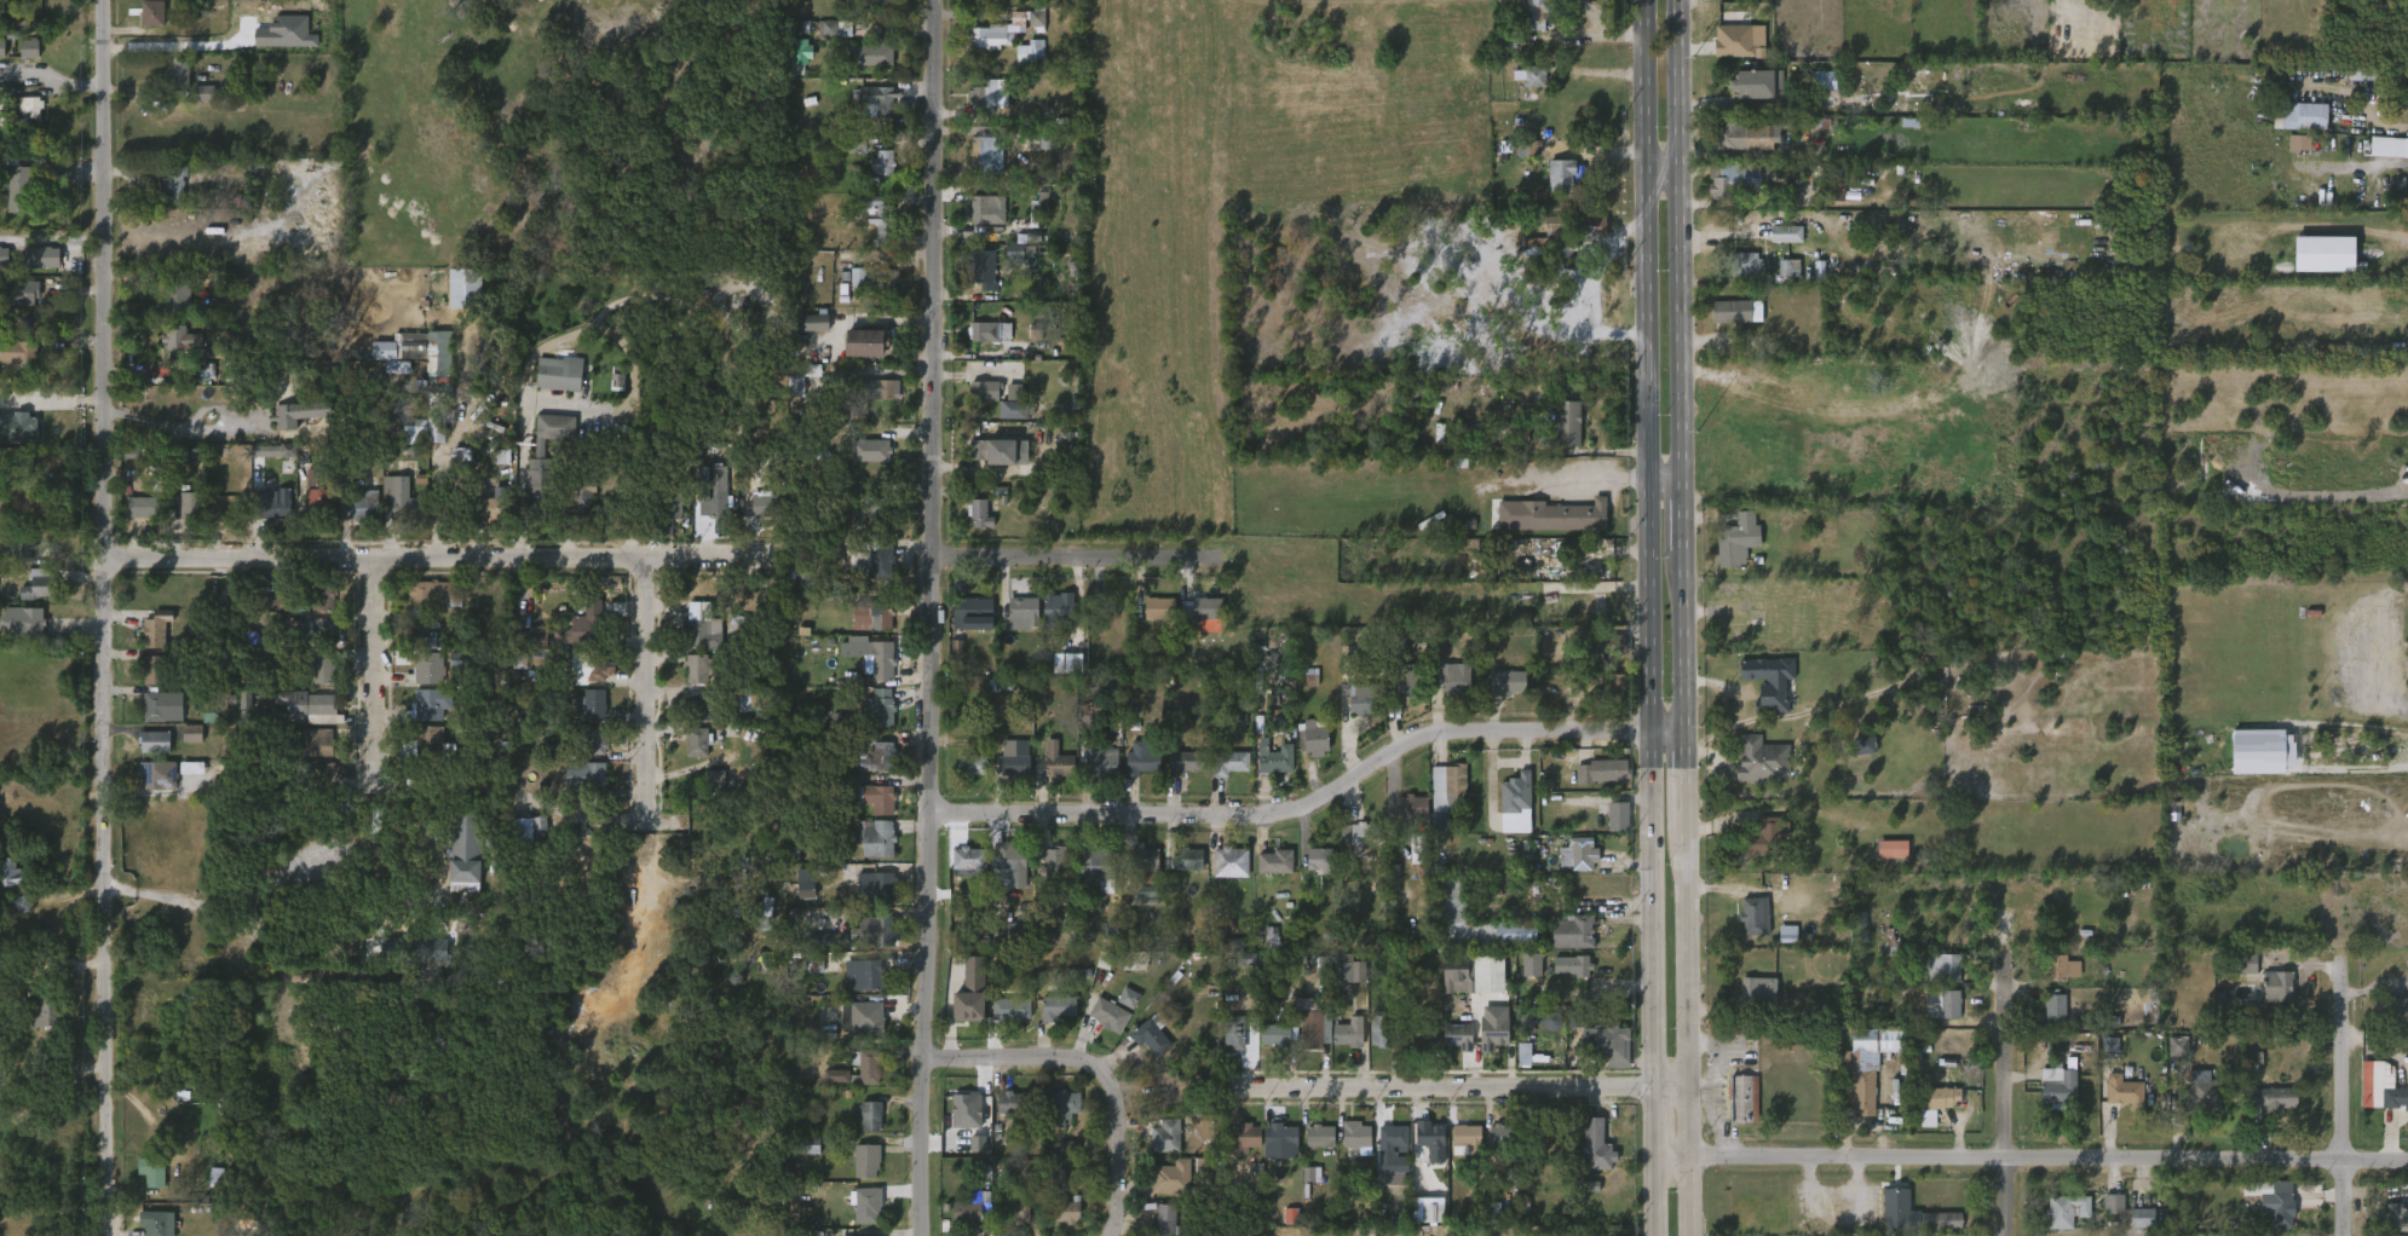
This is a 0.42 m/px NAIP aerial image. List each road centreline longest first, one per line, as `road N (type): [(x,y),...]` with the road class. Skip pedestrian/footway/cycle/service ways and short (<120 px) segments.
road 1 (residential): [(938,0),(934,815),(921,1235)]
road 2 (residential): [(110,0),(103,559),(115,1235)]
road 3 (secondary): [(1639,0),(1649,1235)]
road 4 (residential): [(934,815),(1268,816),(1324,802),(1416,741),(1457,729),(1686,733)]
road 5 (residential): [(1648,1169),(2005,1159),(2407,1161)]
road 6 (residential): [(103,559),(788,555)]
road 7 (secondary): [(1684,480),(1682,0)]
road 8 (residential): [(1245,1086),(1689,1086)]
road 9 (secondary): [(1690,1235),(1687,831)]
road 10 (residential): [(924,1055),(1081,1059),(1106,1076),(1119,1131),(1113,1235)]
road 11 (residential): [(2341,948),(2343,1235)]
road 12 (residential): [(933,560),(1211,555)]
road 13 (residential): [(644,554),(643,821)]
road 14 (residential): [(2007,975),(2005,1235)]
road 15 (residential): [(371,556),(371,764)]
road 16 (secondary): [(1686,733),(1684,565)]

